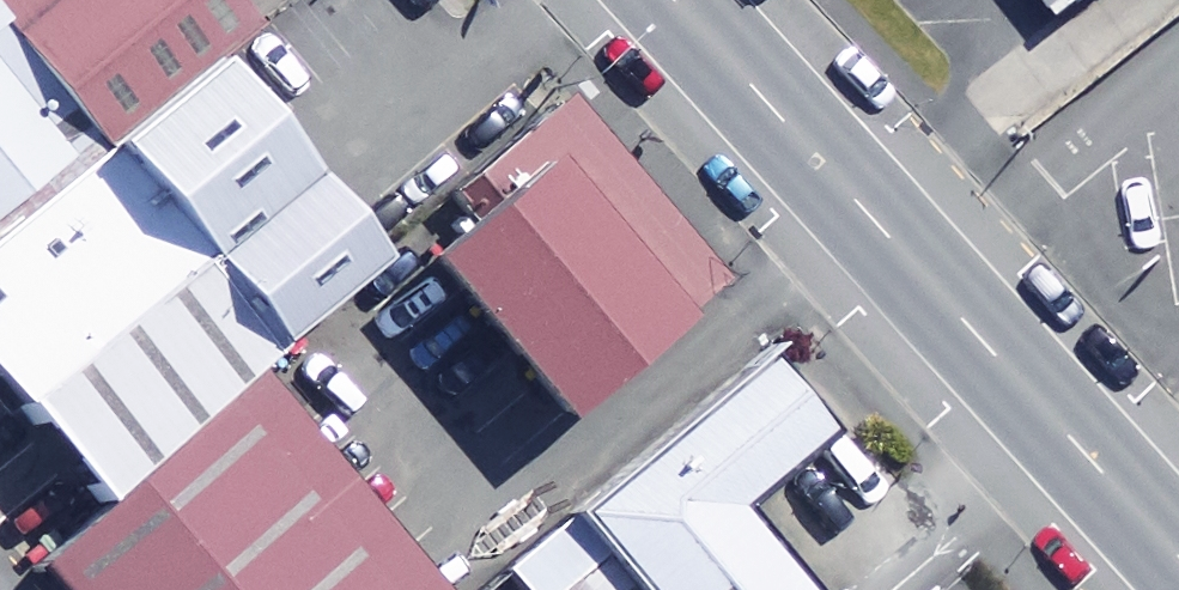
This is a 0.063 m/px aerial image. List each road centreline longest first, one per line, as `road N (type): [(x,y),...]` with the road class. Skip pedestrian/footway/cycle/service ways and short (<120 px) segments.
road 1 (residential): [(675,0),(1178,554)]

